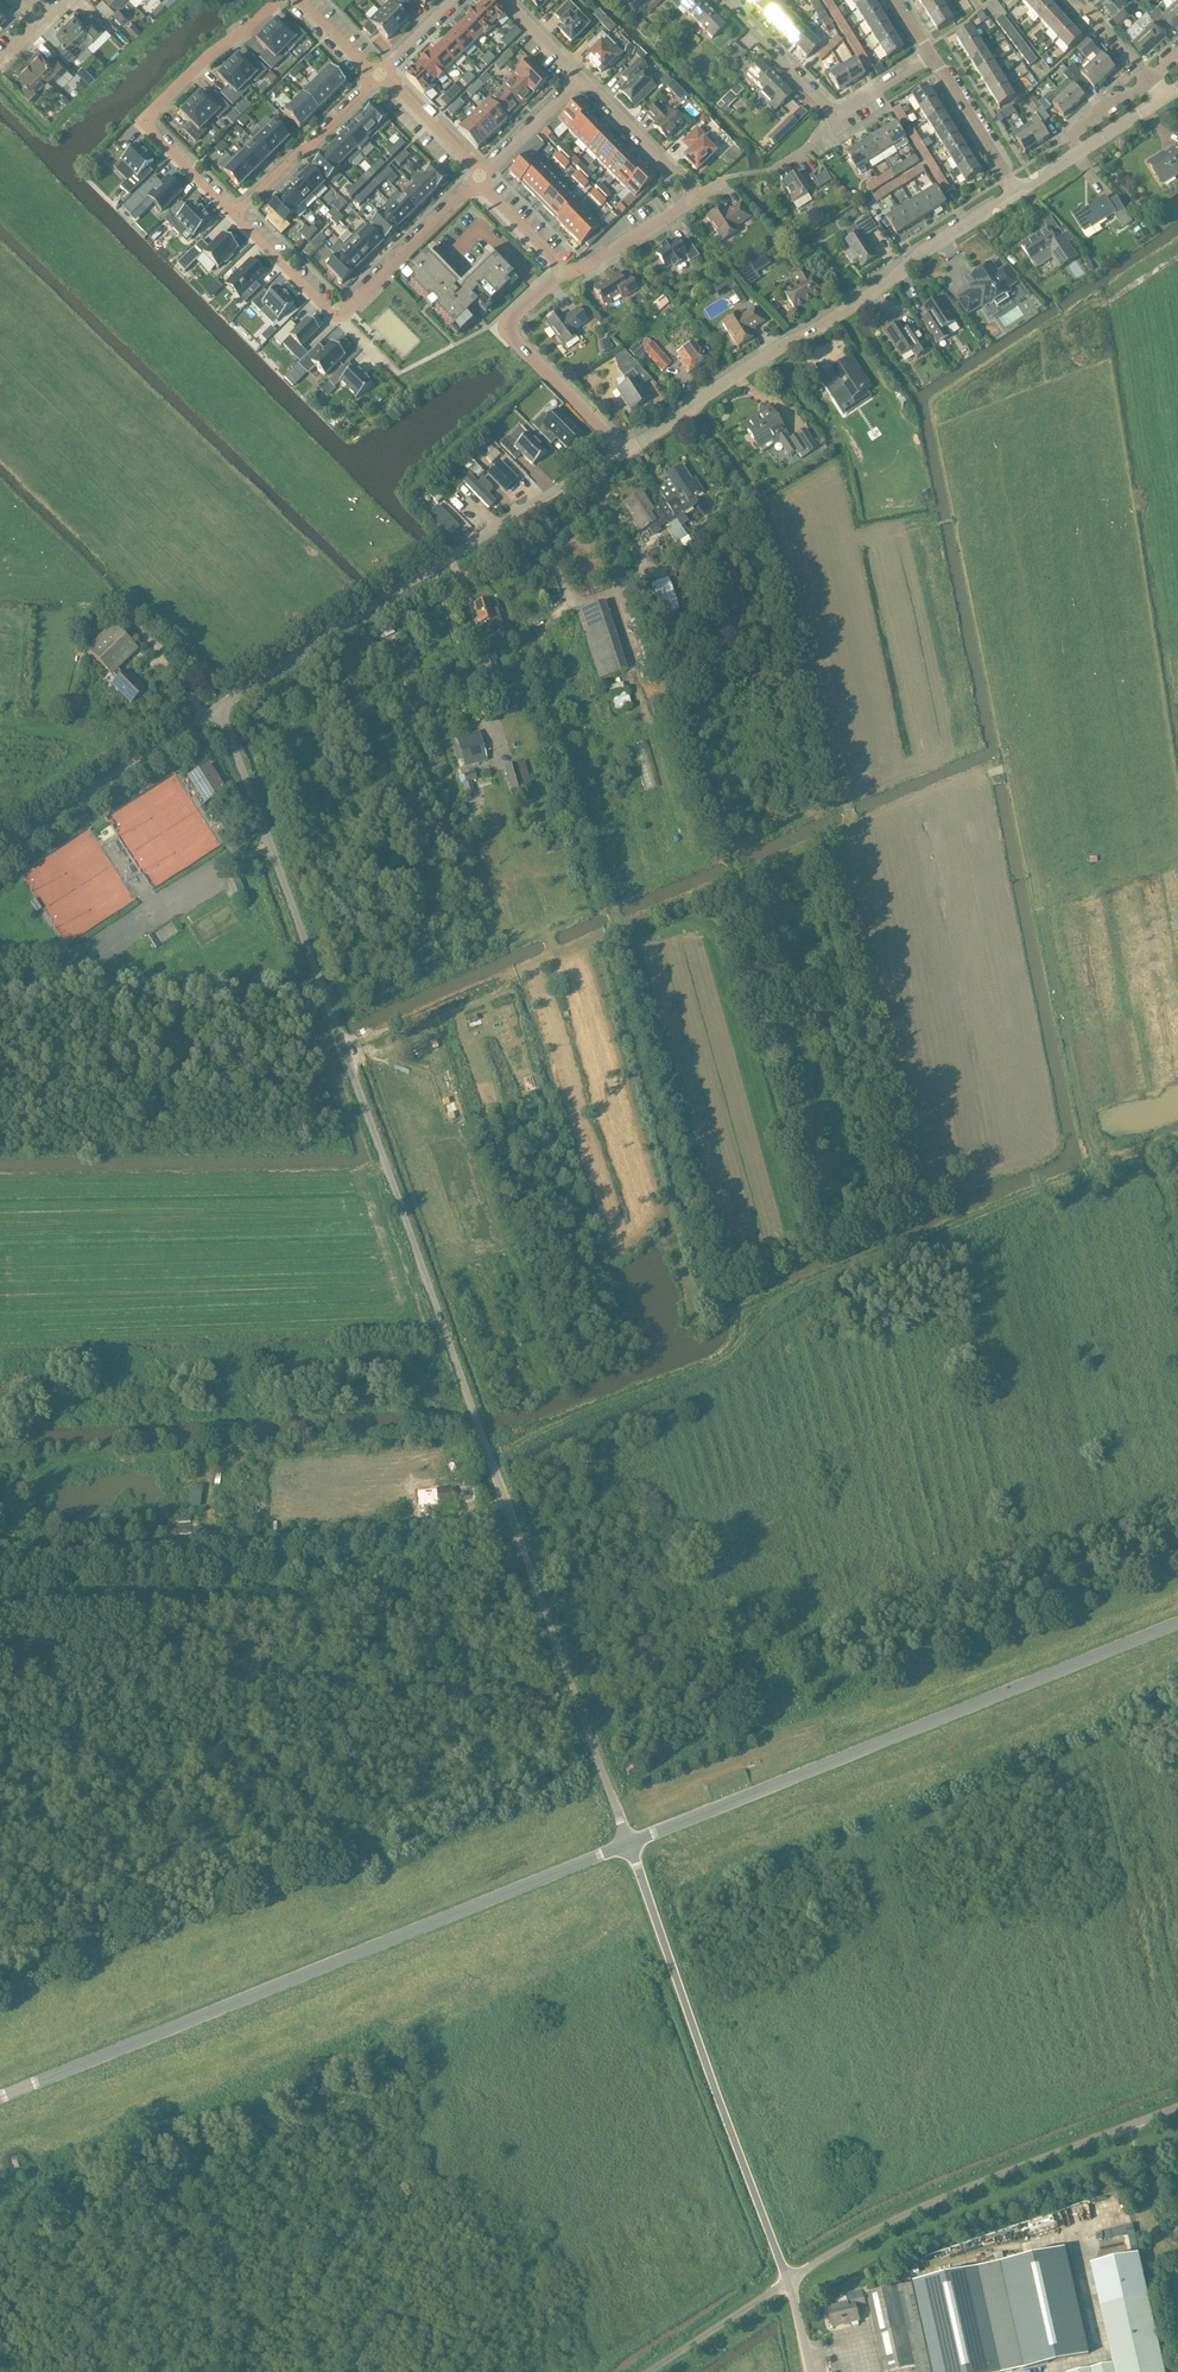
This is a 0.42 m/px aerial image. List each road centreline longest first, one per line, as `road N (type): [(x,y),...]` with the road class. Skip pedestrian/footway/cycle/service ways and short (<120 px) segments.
road 1 (unclassified): [(629,1843),(219,707)]
road 2 (track): [(792,1231),(714,936),(701,926),(680,928),(620,944),(577,767),(546,693),(538,638),(568,609),(514,520)]
road 3 (tertiary): [(0,2096),(629,1843)]
road 4 (tertiary): [(629,1843),(1177,1624)]
road 5 (unclassified): [(219,707),(623,451)]
road 6 (unclassified): [(623,451),(1016,191)]
road 7 (unclassified): [(786,2284),(629,1843)]
road 8 (unclassified): [(786,2284),(910,2211),(1177,2105)]
road 9 (track): [(839,1269),(749,1311),(734,1351),(488,1450)]
road 10 (residential): [(281,0),(207,56),(149,120),(238,212)]
road 11 (track): [(770,1820),(698,1849),(629,1843),(562,1904),(498,1928)]
road 12 (residential): [(931,55),(849,106),(824,108),(724,0)]
road 13 (unclassified): [(0,847),(219,707)]
road 14 (residential): [(623,451),(510,335),(511,317),(561,270)]
road 15 (residential): [(484,175),(339,318)]
road 16 (residential): [(380,72),(238,212)]
road 17 (residential): [(700,197),(584,78)]
road 18 (unclassified): [(1016,191),(931,55)]
road 19 (residential): [(561,270),(597,263),(700,197)]
road 20 (unclassified): [(653,2371),(786,2284)]
road 21 (residential): [(238,212),(339,318)]
road 22 (residential): [(484,175),(380,72)]
road 23 (residential): [(484,175),(584,78)]
road 24 (residential): [(561,270),(488,191),(484,175)]

